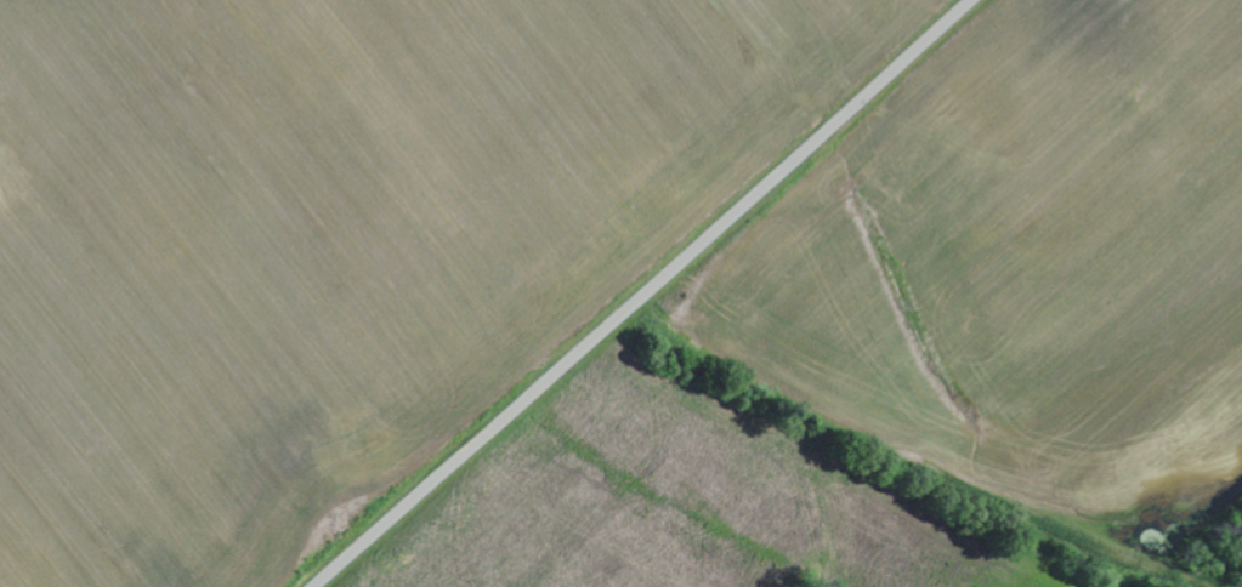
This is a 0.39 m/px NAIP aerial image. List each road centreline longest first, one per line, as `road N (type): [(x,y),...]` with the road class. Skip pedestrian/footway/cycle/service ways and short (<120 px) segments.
road 1 (residential): [(313,586),(968,0)]

